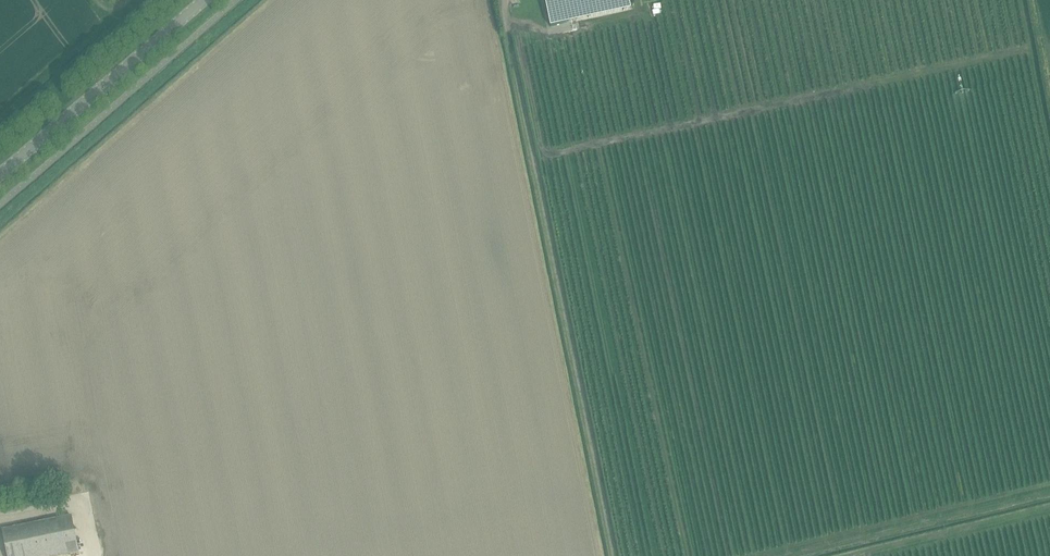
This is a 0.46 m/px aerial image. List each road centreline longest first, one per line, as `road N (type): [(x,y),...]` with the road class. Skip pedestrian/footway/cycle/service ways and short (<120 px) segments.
road 1 (secondary): [(0,176),(204,0)]

